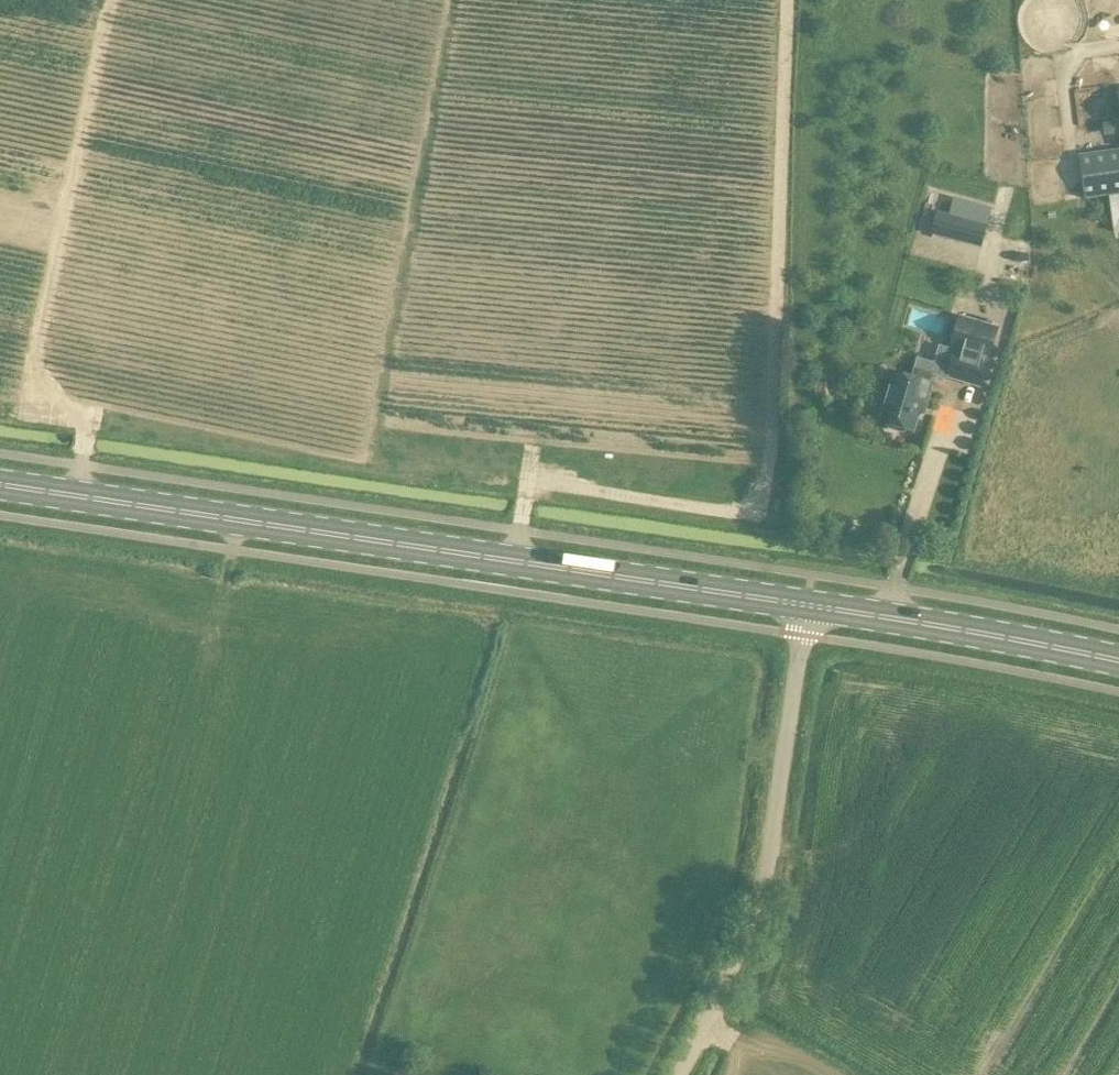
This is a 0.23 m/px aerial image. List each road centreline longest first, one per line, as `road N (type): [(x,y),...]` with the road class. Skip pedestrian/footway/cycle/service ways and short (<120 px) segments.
road 1 (primary): [(806,605),(0,484)]
road 2 (unclassified): [(685,1074),(759,907),(806,605)]
road 3 (primary): [(1118,664),(806,605)]

